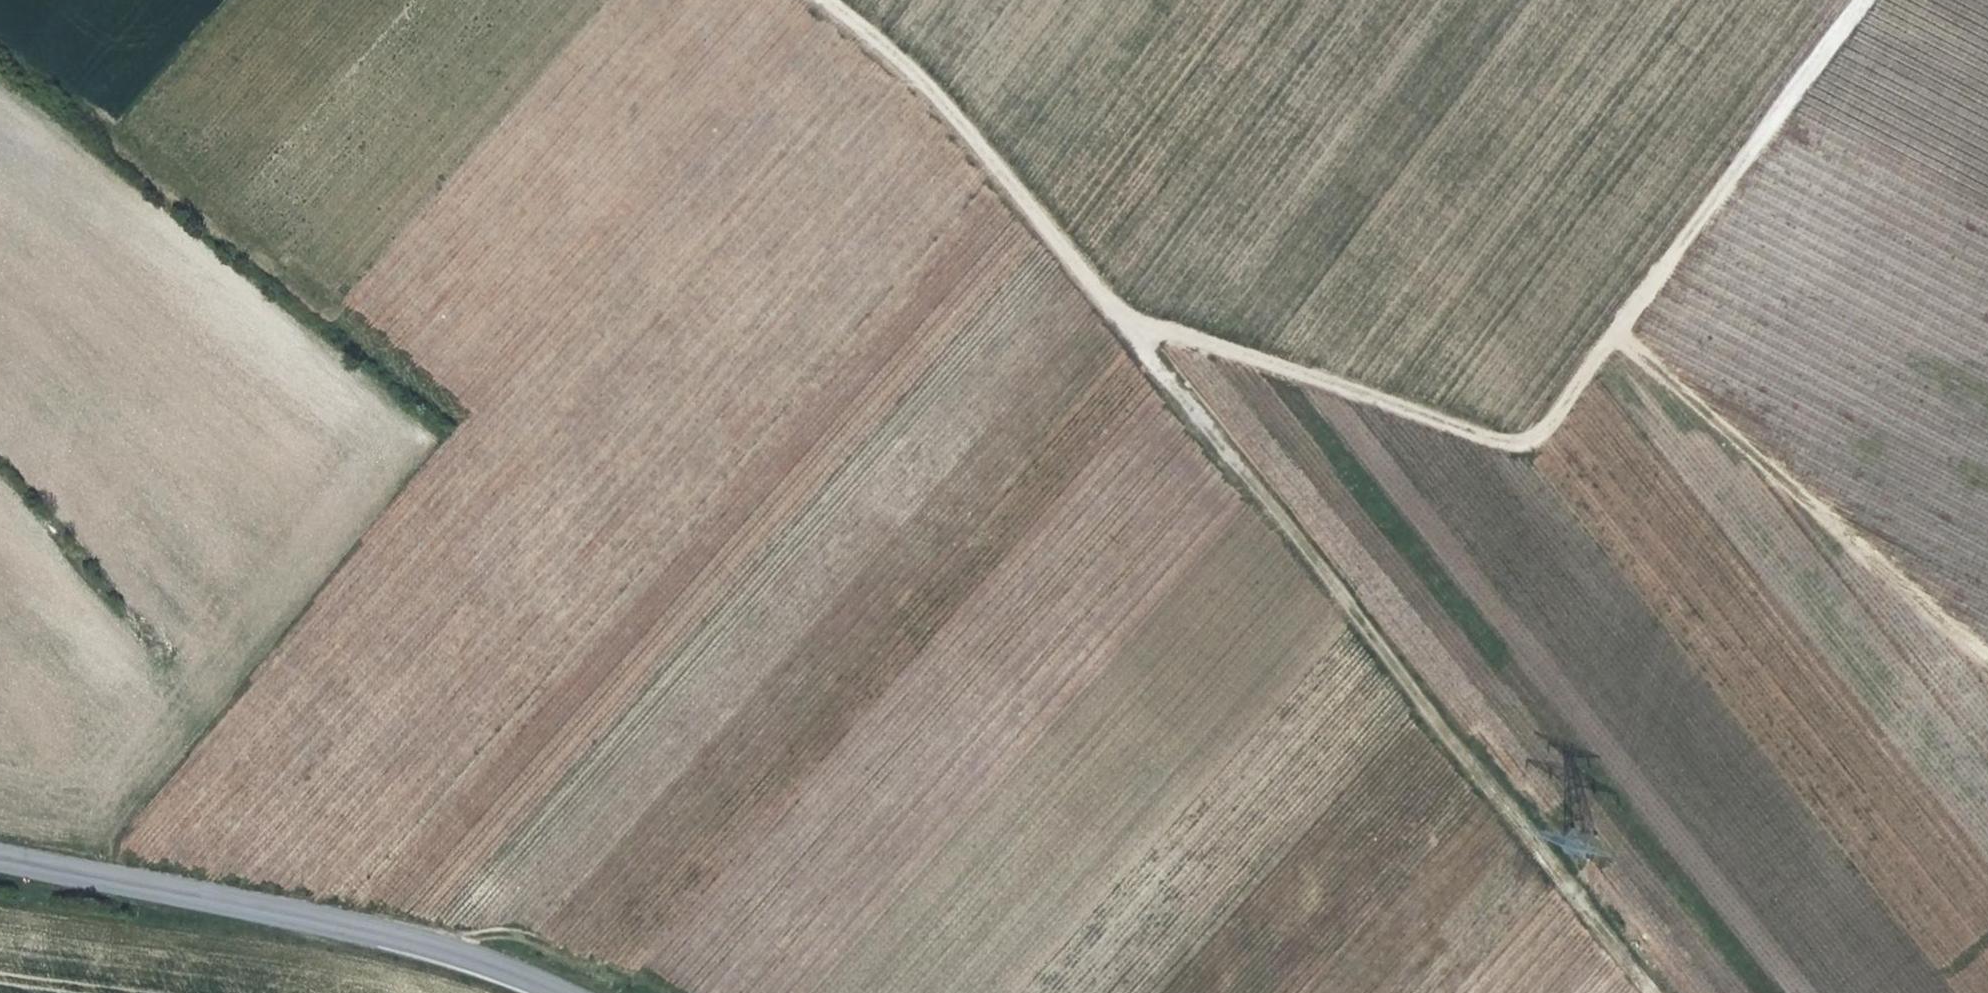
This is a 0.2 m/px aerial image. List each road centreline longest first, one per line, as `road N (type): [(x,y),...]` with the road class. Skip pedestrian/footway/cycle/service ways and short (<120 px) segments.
road 1 (track): [(1859,0),(1529,448),(1118,315)]
road 2 (track): [(1118,315),(1422,713),(1651,992)]
road 3 (tertiary): [(0,854),(313,916),(556,992)]
road 4 (track): [(810,0),(964,135),(1118,315)]

